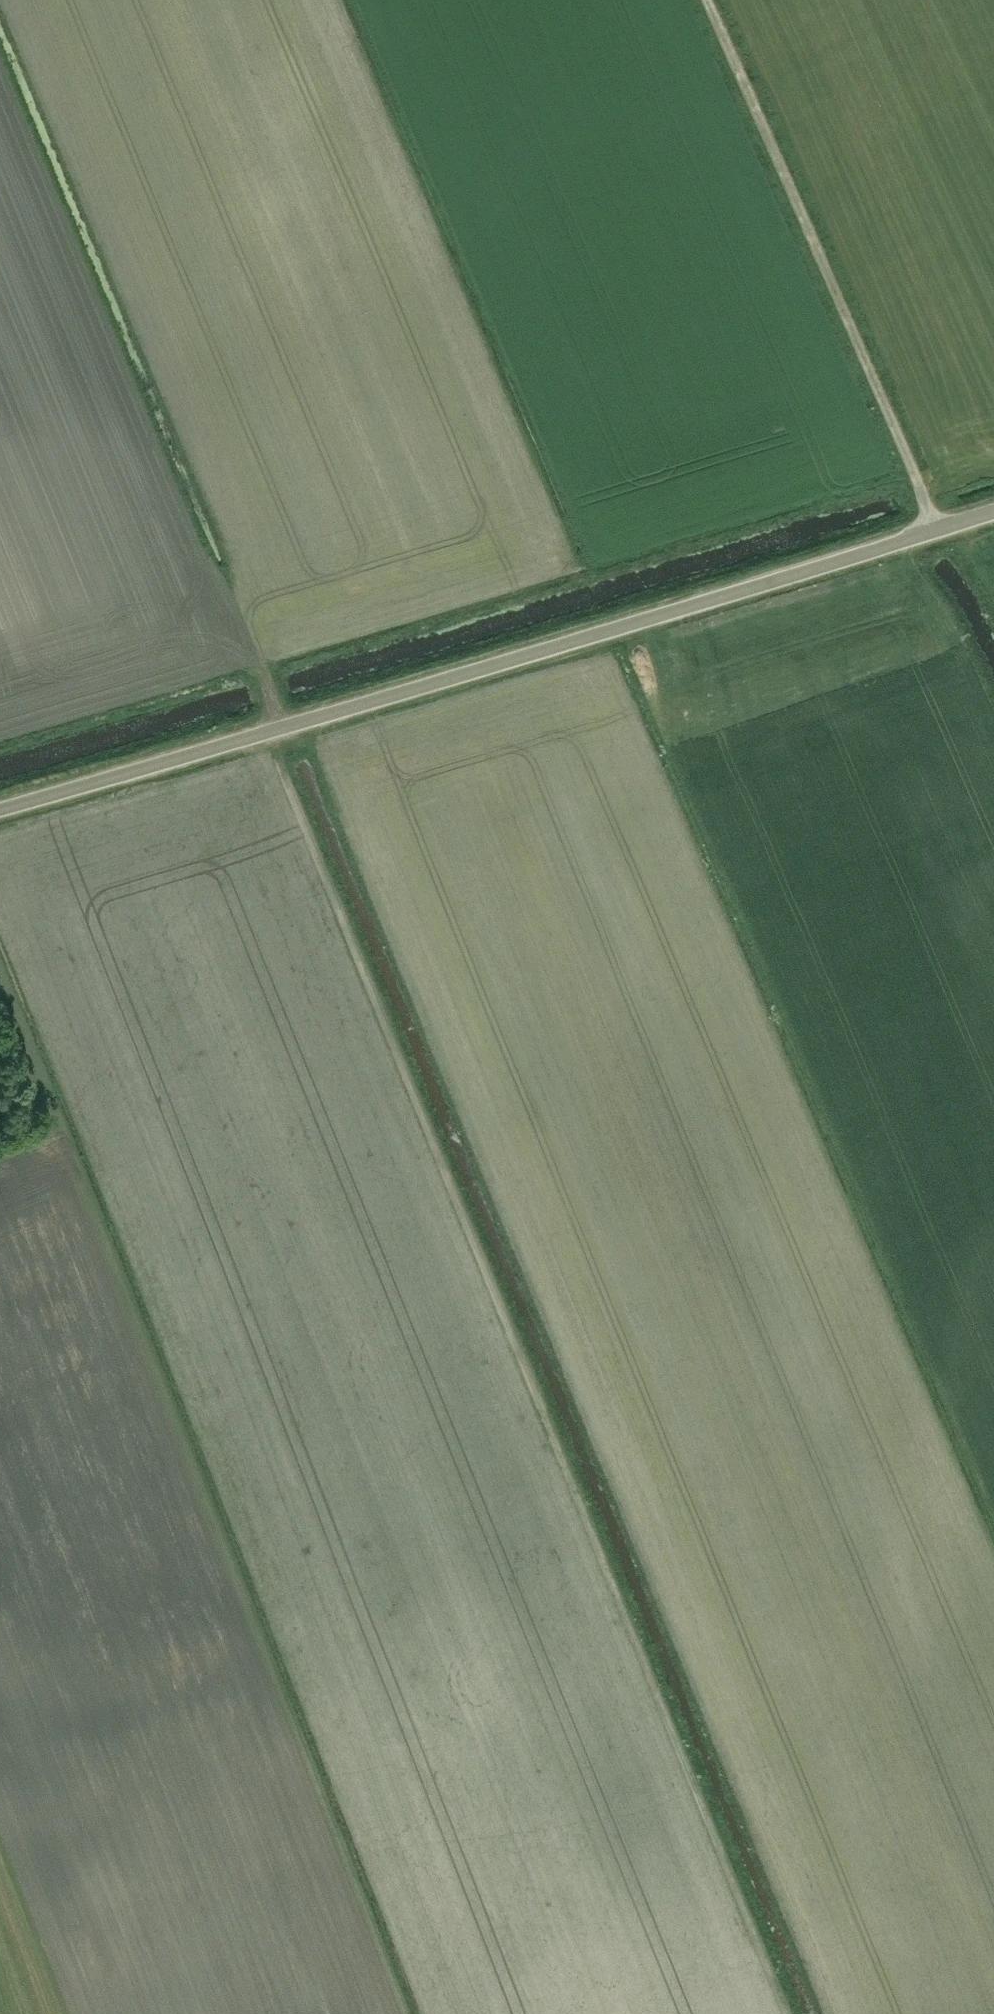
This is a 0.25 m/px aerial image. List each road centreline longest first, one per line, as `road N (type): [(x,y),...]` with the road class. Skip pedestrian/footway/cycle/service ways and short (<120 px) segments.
road 1 (unclassified): [(0,807),(993,510)]
road 2 (track): [(936,529),(710,0)]

